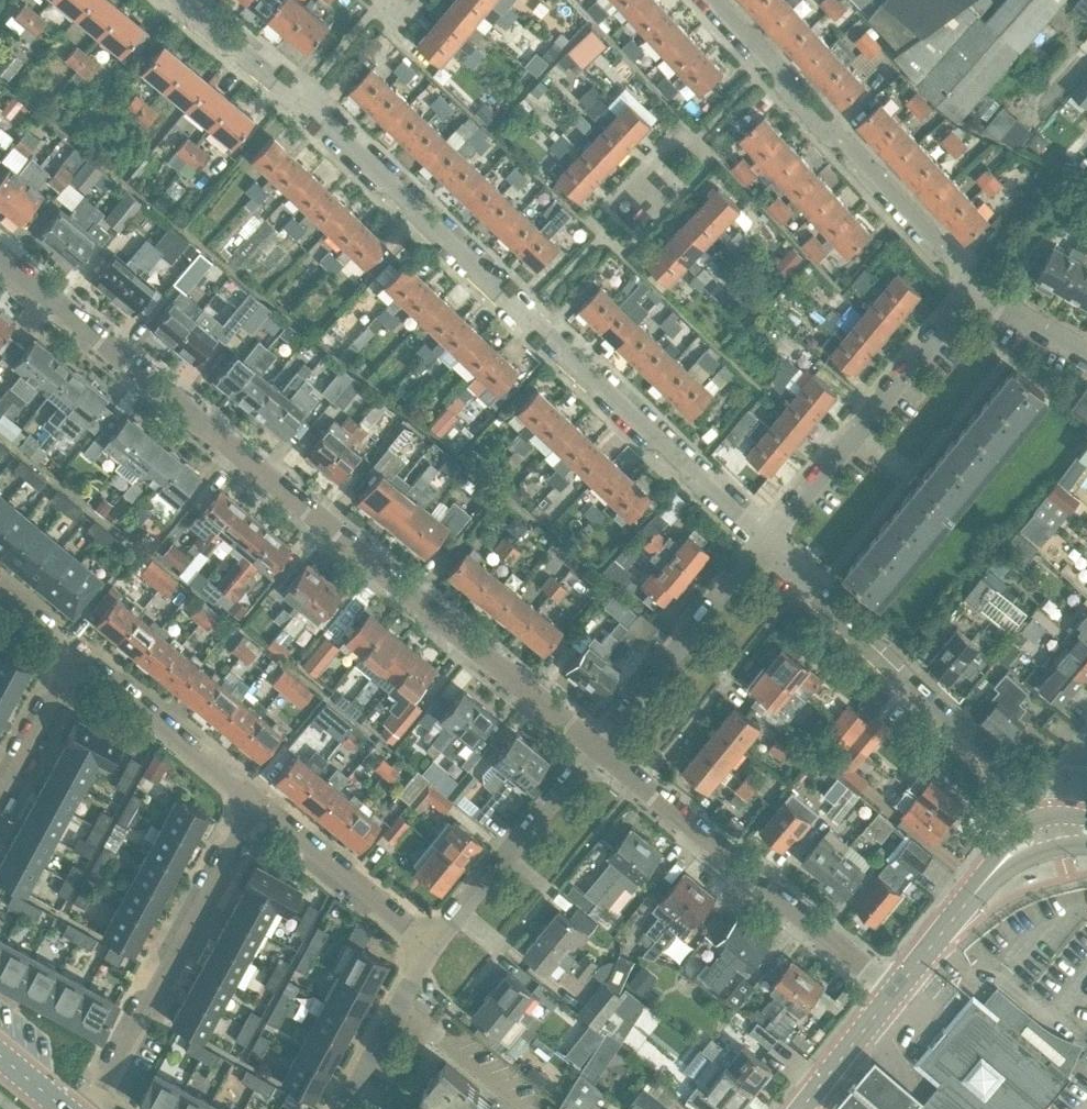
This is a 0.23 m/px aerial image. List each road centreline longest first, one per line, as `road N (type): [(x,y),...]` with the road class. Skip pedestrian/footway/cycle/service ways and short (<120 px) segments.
road 1 (residential): [(761,539),(299,100),(180,0)]
road 2 (residential): [(589,750),(0,258)]
road 3 (residential): [(893,994),(589,750)]
road 4 (residential): [(972,286),(714,0)]
road 5 (residential): [(91,1108),(263,805)]
road 6 (residential): [(761,539),(972,286)]
road 7 (residential): [(957,736),(761,539)]
road 8 (residential): [(589,750),(761,539)]
road 9 (residential): [(434,948),(589,750)]
road 10 (residential): [(263,805),(79,652)]
road 11 (tertiary): [(893,994),(1015,849),(1060,831)]
road 12 (residential): [(434,948),(263,805)]
road 13 (residential): [(79,652),(0,801)]
road 14 (residential): [(522,1108),(403,1009)]
road 15 (tertiary): [(801,1108),(893,994)]
road 16 (residential): [(1086,347),(972,286)]

